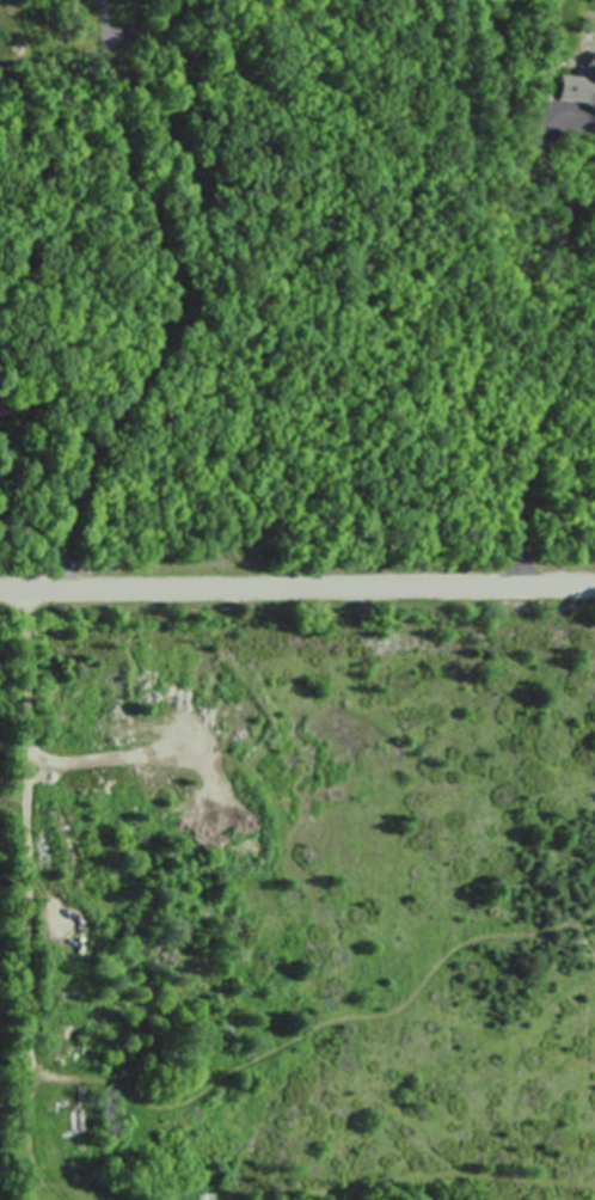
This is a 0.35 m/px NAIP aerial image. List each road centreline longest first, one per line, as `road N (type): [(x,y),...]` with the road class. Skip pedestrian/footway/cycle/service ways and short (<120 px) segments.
road 1 (residential): [(594,578),(0,582)]

